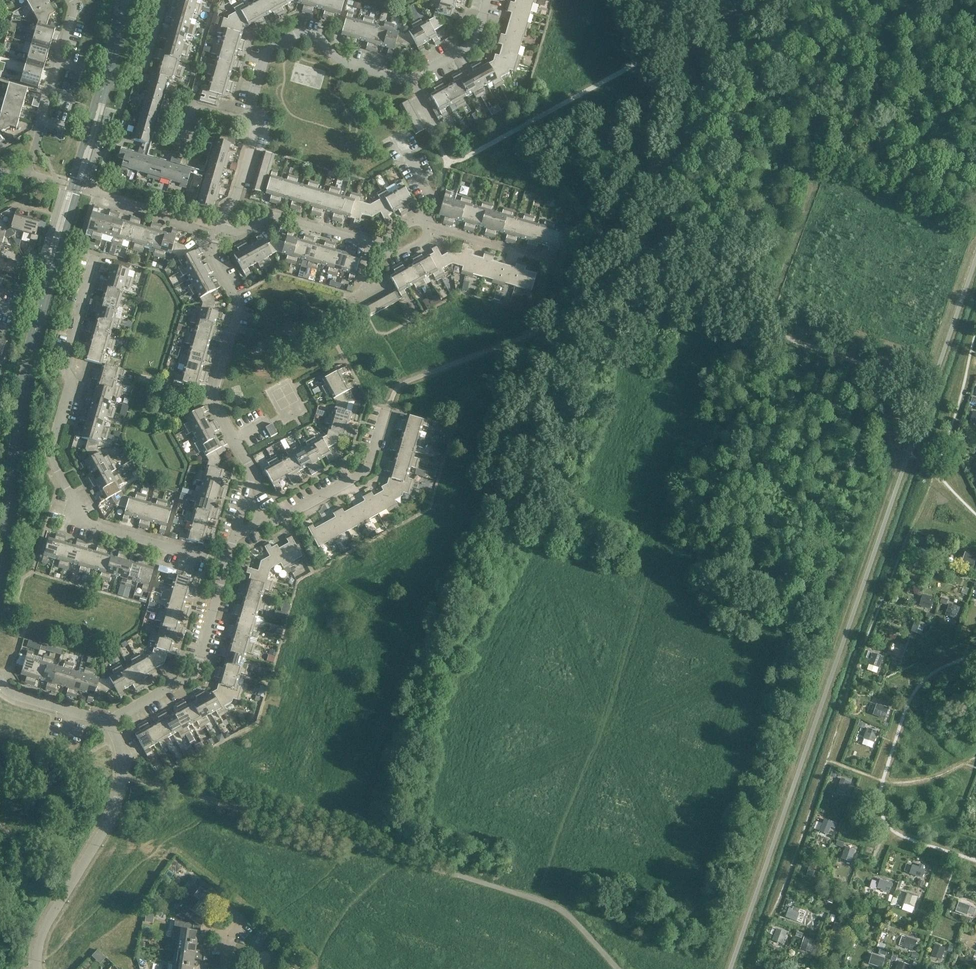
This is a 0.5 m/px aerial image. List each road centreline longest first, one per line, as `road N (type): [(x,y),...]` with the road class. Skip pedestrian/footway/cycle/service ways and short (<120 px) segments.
road 1 (residential): [(227,560),(86,521),(52,458),(68,344),(94,255)]
road 2 (residential): [(414,82),(358,68),(310,38),(264,56),(247,118),(253,137),(222,229)]
road 3 (residential): [(236,536),(251,473),(213,400),(241,303),(215,257),(222,229)]
road 4 (residential): [(222,229),(246,233),(283,220),(377,246),(430,221),(436,202)]
road 5 (residential): [(236,536),(288,519),(363,478),(390,408)]
road 6 (tertiary): [(37,968),(45,927),(110,820),(123,776)]
road 7 (residential): [(111,720),(192,672),(227,560)]
road 8 (residential): [(38,140),(74,13),(70,0)]

